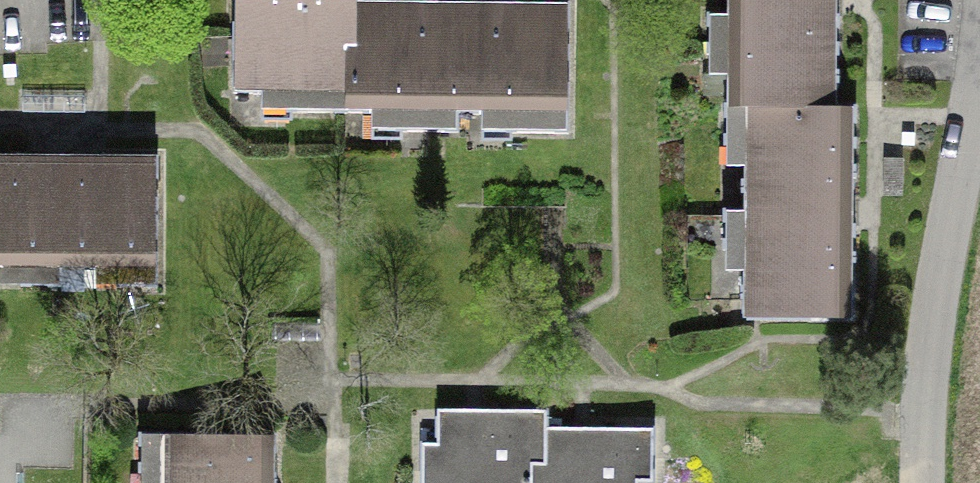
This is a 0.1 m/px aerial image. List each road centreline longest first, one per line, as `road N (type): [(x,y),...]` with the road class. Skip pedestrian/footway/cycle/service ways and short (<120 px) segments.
road 1 (residential): [(958,0),(903,398),(909,482)]

